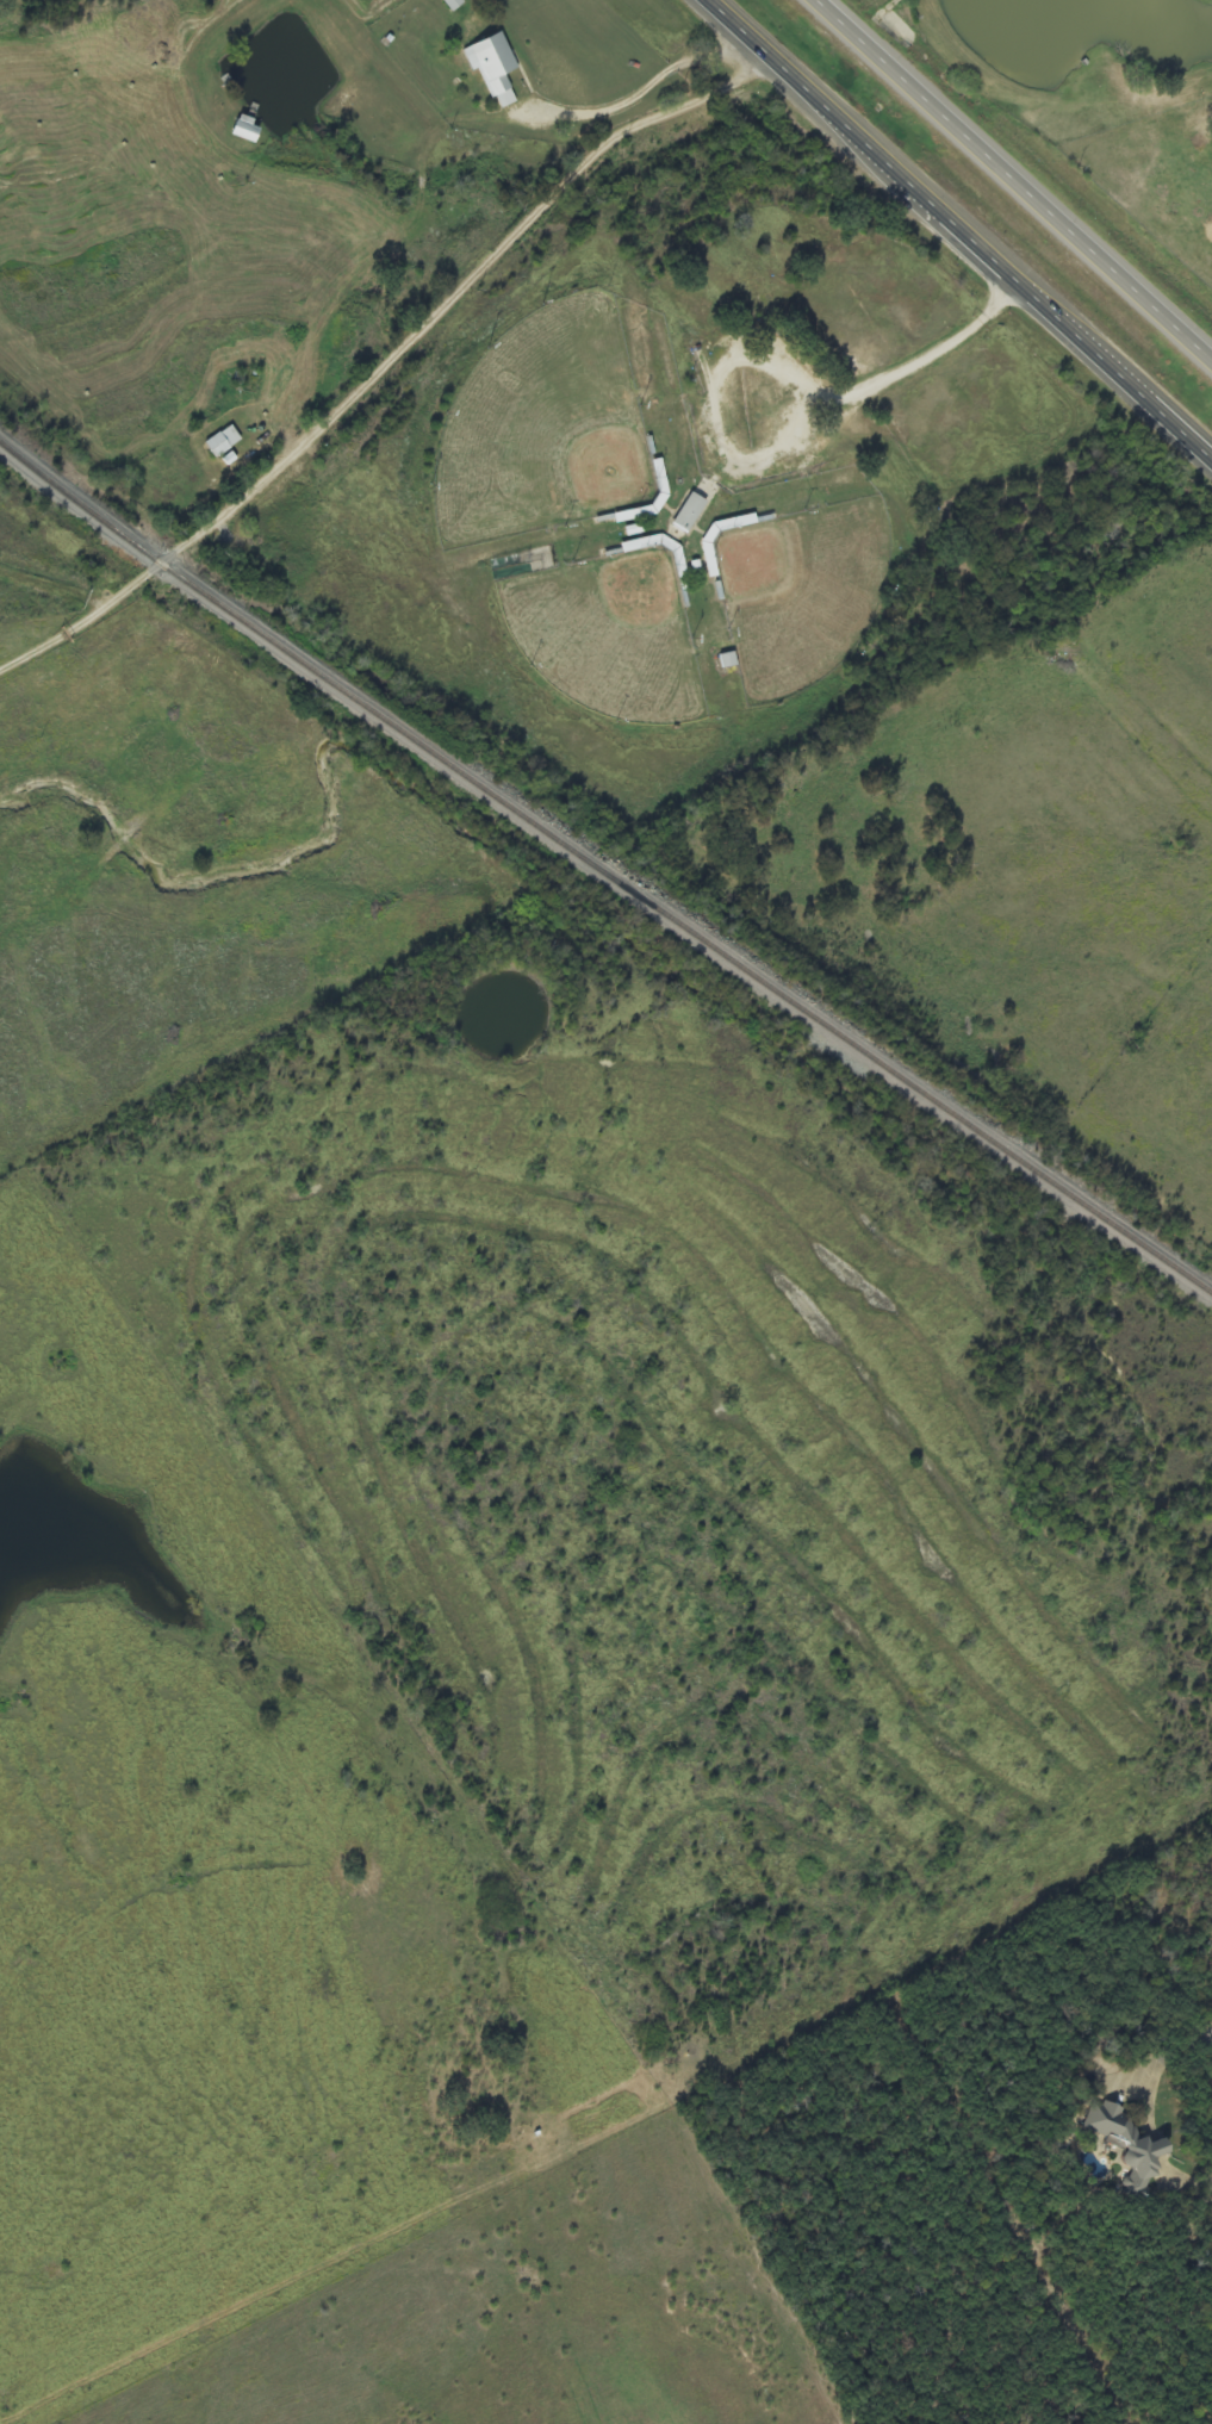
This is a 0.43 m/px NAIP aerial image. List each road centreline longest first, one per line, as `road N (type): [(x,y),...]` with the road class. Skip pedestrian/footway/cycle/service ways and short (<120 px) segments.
road 1 (trunk): [(708,0),(1211,459)]
road 2 (trunk): [(1211,368),(810,0)]

